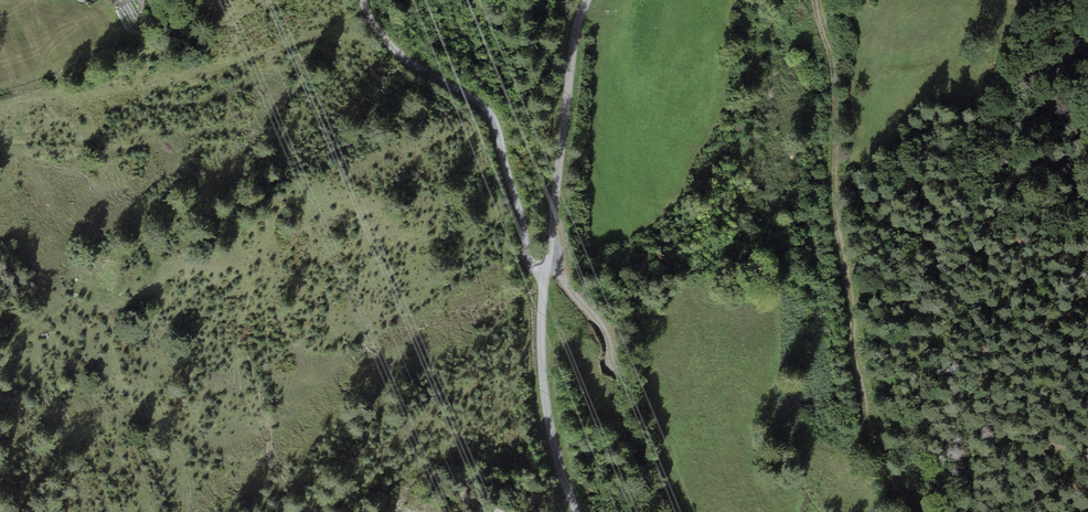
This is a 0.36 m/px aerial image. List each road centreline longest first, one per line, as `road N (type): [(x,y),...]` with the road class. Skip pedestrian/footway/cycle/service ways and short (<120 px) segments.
road 1 (track): [(816,0),(828,86),(817,288),(883,511)]
road 2 (track): [(366,0),(388,46),(498,125),(530,261),(543,271)]
road 3 (track): [(579,17),(543,271)]
road 4 (track): [(543,271),(542,385),(557,464),(576,511)]

